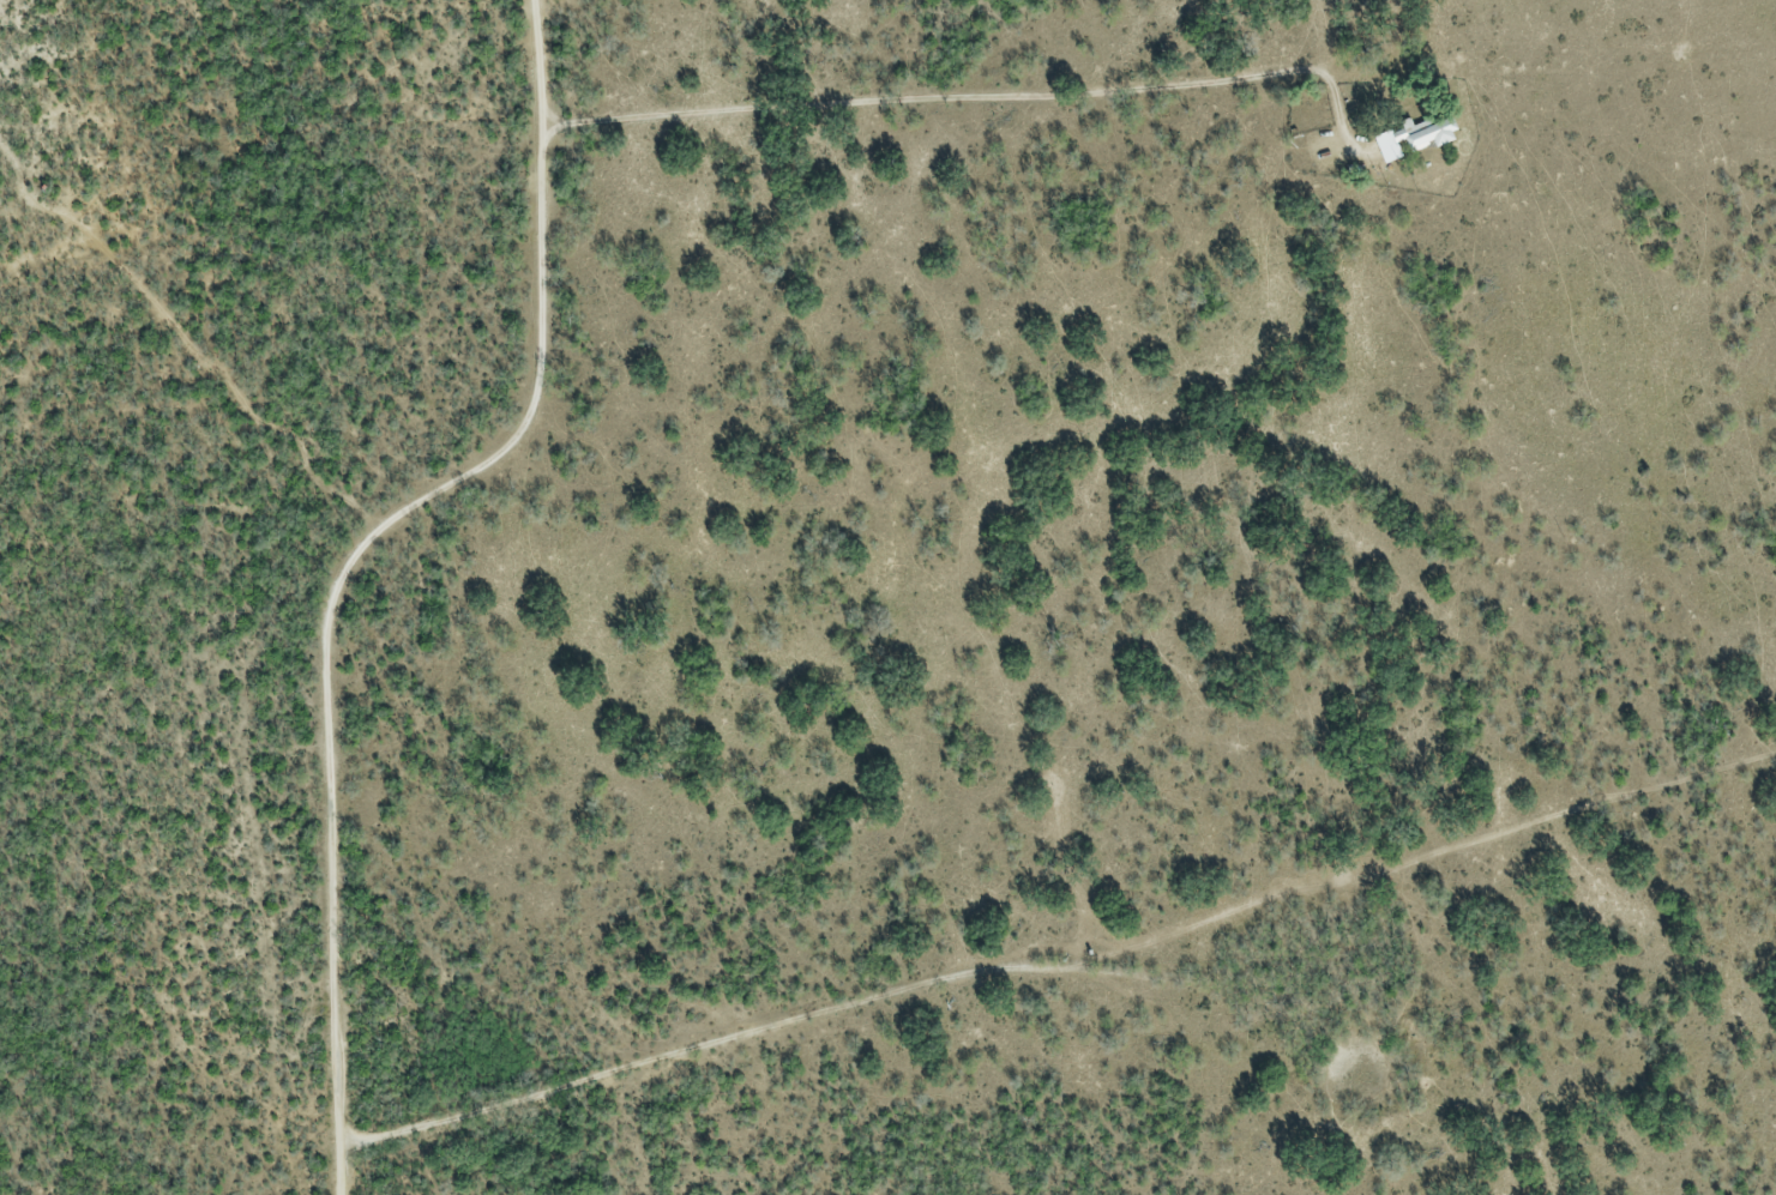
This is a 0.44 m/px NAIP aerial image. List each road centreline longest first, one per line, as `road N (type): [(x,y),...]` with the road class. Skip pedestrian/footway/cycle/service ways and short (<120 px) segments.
road 1 (residential): [(341,1194),(349,1145),(327,728),(331,612),(339,578),(365,541),(496,459),(526,427),(538,396),(543,246),(529,0)]
road 2 (residential): [(1359,887),(950,922),(349,1145)]

